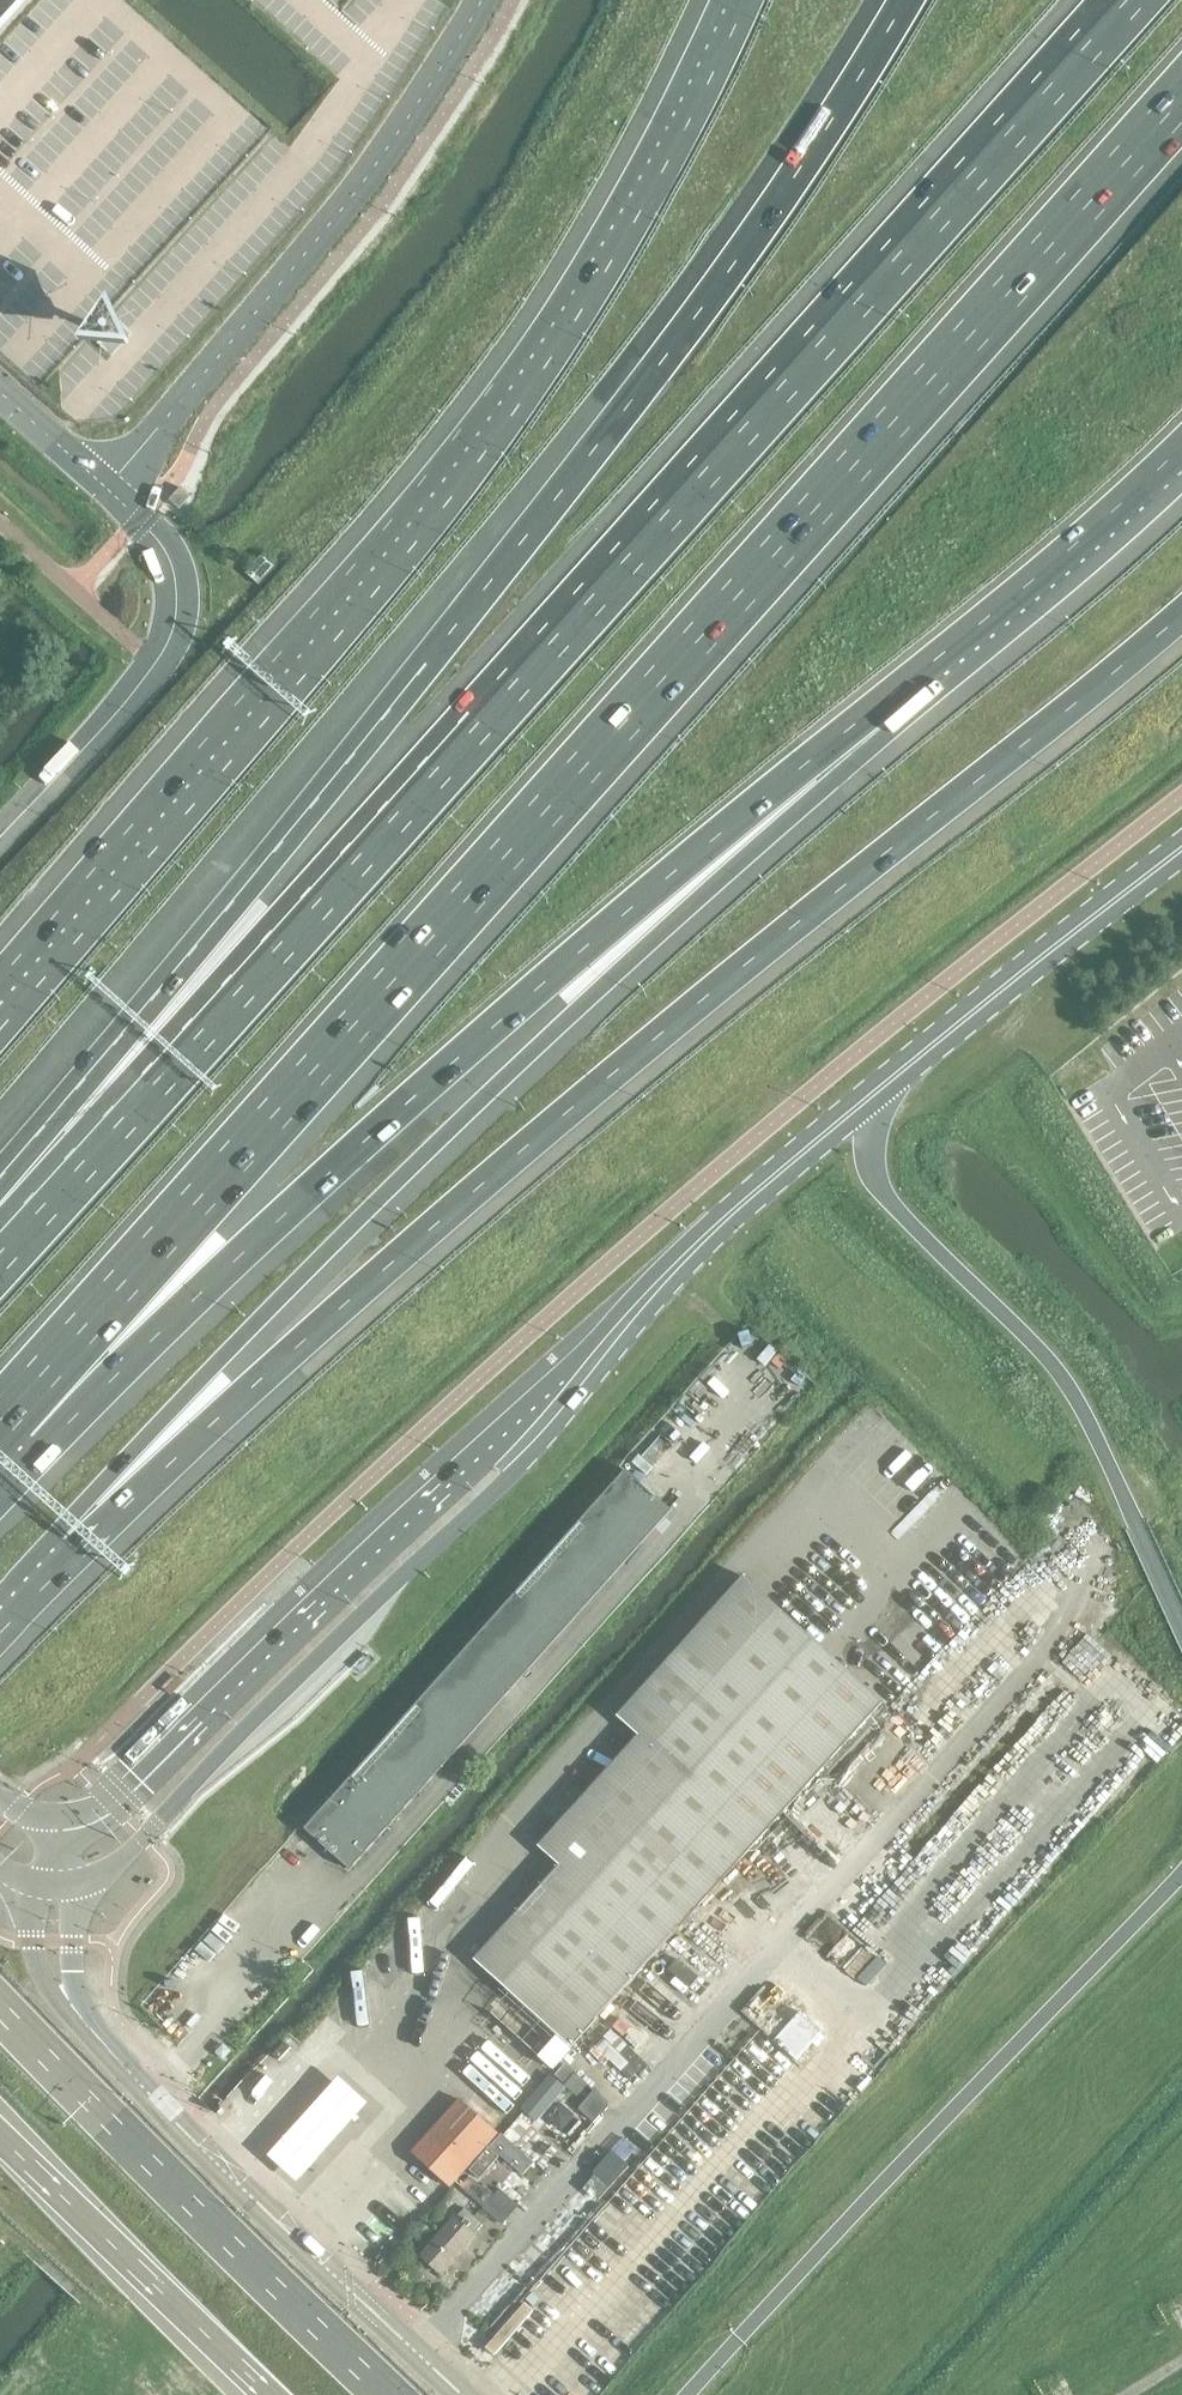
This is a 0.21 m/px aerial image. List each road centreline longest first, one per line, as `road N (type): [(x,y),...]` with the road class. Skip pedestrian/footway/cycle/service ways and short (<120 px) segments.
road 1 (motorway): [(18,1409),(1181,102)]
road 2 (motorway): [(1125,0),(5,1246)]
road 3 (motorway): [(909,0),(789,190),(629,412),(428,666),(5,1246)]
road 4 (motorway): [(69,1548),(540,1133),(1181,613)]
road 5 (motorway): [(725,33),(541,361),(359,604),(0,1018)]
road 6 (motorway): [(69,1548),(130,1452),(308,1269),(899,693)]
road 7 (motorway): [(18,1409),(241,1253),(781,782),(899,693)]
road 8 (tertiary): [(548,1412),(727,1216),(1181,847)]
road 9 (tertiary): [(80,1886),(118,1862),(511,1478),(548,1412)]
road 10 (tertiary): [(548,1412),(475,1450),(112,1802),(64,1821)]
road 11 (unclassified): [(106,486),(406,133),(482,0)]
road 12 (tertiary): [(463,2394),(221,2167),(75,2010)]
road 13 (trunk): [(386,2394),(0,2009)]
road 14 (trunk): [(0,2137),(269,2394)]
road 15 (motorway): [(899,693),(1181,451)]
road 16 (tertiary): [(153,662),(0,837)]
road 17 (tertiary): [(153,662),(175,628),(171,561),(155,533),(106,486)]
road 18 (tertiary): [(106,486),(0,394)]
road 19 (tertiary): [(30,1897),(38,1966),(75,2010)]
road 20 (tertiary): [(75,2010),(71,1942),(80,1886)]

